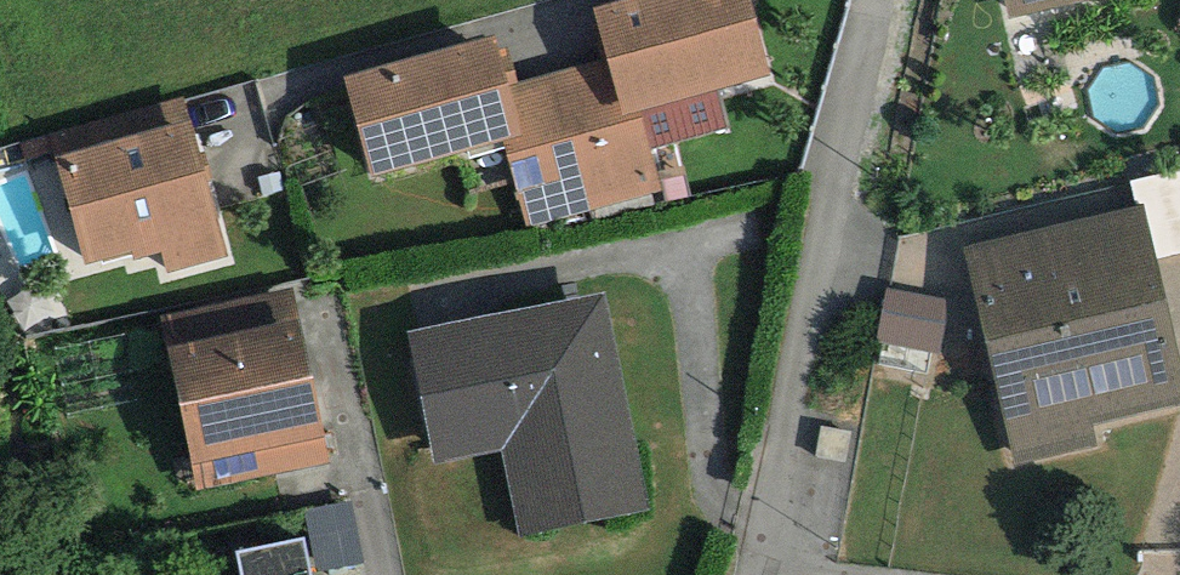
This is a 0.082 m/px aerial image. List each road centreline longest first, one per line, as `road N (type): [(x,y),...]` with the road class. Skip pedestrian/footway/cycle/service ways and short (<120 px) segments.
road 1 (residential): [(760,574),(880,0)]

